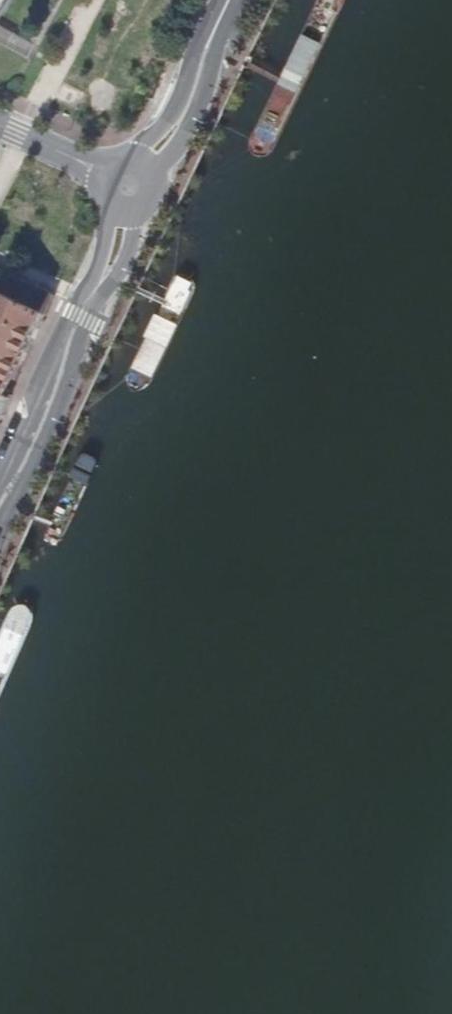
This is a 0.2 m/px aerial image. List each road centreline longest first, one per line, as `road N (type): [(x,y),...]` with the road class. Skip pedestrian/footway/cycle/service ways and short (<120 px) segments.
road 1 (secondary): [(0,491),(84,305),(116,261),(142,189)]
road 2 (secondary): [(142,189),(194,90),(224,0)]
road 3 (residential): [(142,189),(0,126)]

